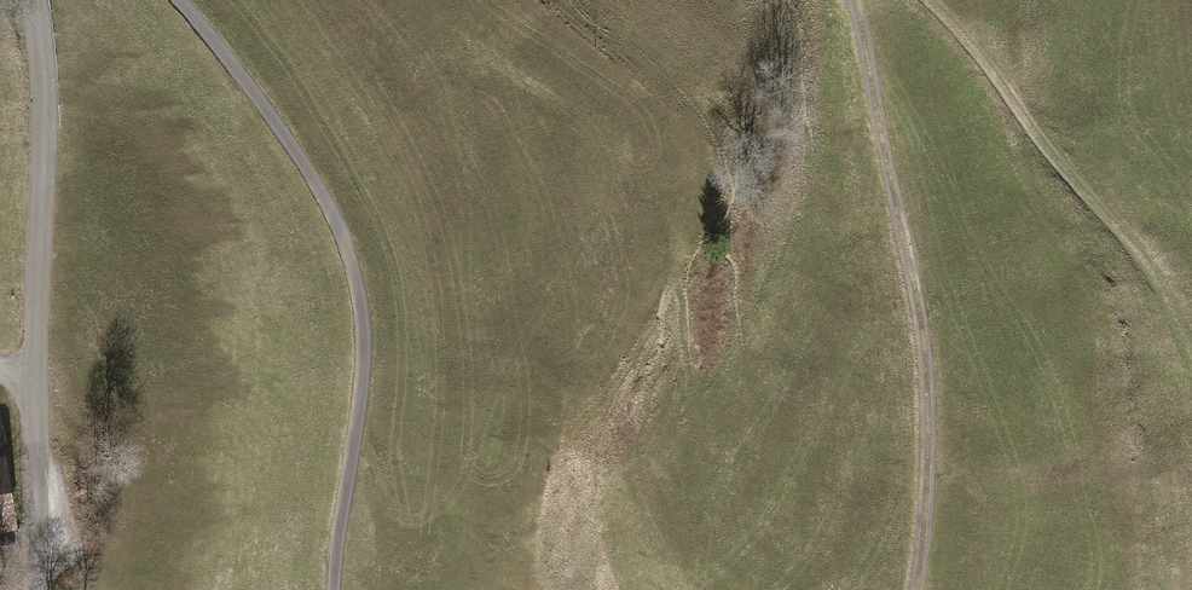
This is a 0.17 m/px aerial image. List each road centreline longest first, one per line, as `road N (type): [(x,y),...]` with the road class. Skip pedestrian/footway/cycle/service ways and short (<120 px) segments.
road 1 (track): [(181,0),(286,137),(347,255),(360,377),(331,589)]
road 2 (track): [(849,0),(916,311),(926,424),(910,589)]
road 3 (unclassified): [(31,0),(44,114),(32,589)]
road 4 (track): [(1191,362),(1148,272),(1033,143),(951,23),(922,0)]

